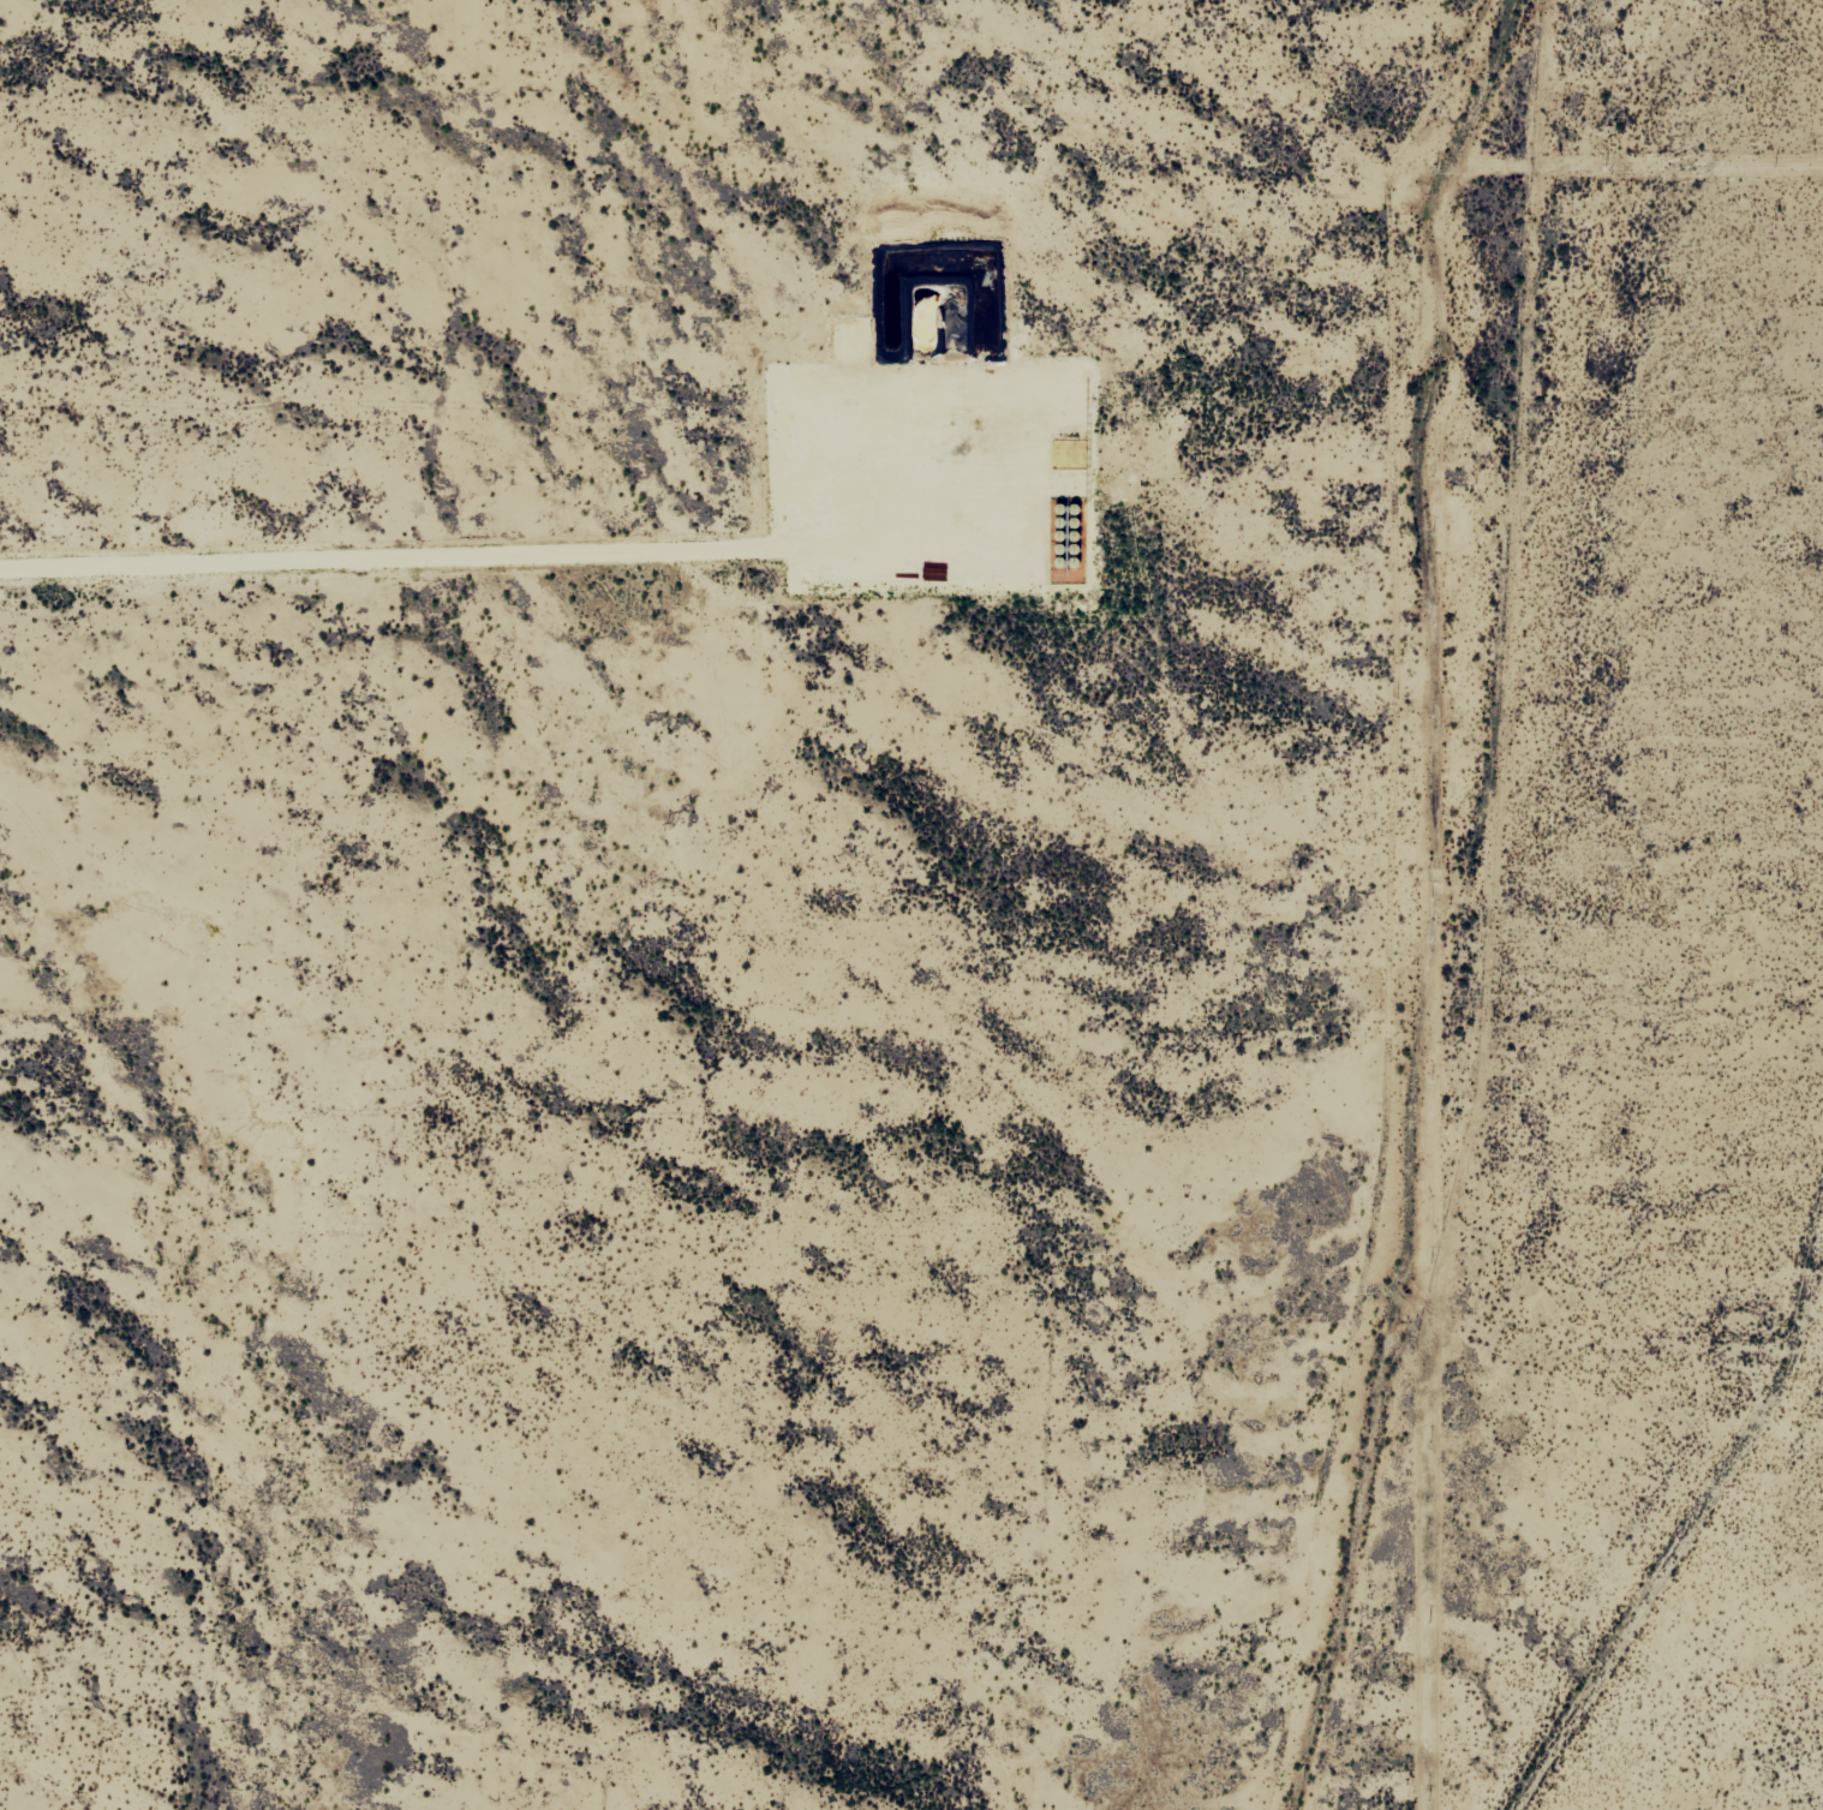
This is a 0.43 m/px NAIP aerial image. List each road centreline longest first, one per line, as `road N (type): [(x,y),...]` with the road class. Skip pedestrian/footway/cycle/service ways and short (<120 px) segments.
road 1 (track): [(1570,1809),(1753,1548),(1818,1375),(1822,1302)]

